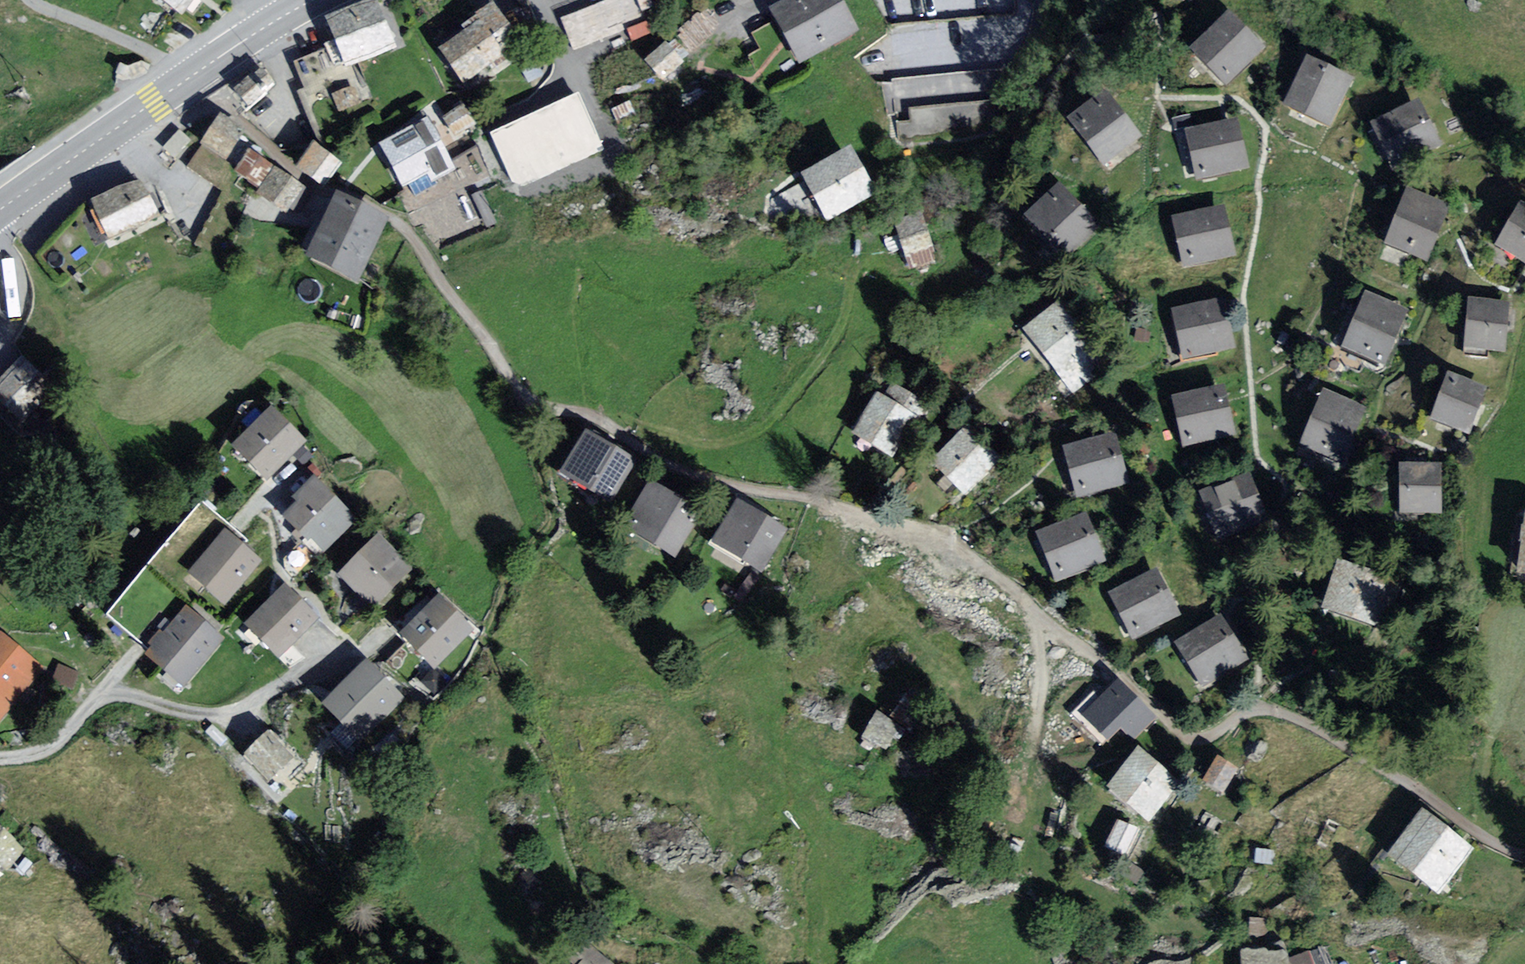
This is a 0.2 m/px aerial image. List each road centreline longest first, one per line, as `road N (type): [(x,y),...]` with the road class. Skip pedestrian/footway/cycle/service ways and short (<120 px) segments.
road 1 (track): [(1524,851),(1510,852),(1331,737),(1276,716),(1253,714),(1208,743),(1185,738),(1114,659),(940,539),(719,503),(589,411),(530,405),(411,234),(348,198),(316,194),(257,154),(221,113),(164,91)]
road 2 (tertiary): [(0,204),(307,0)]
road 3 (residential): [(0,756),(53,749),(118,689),(216,719),(325,662)]

